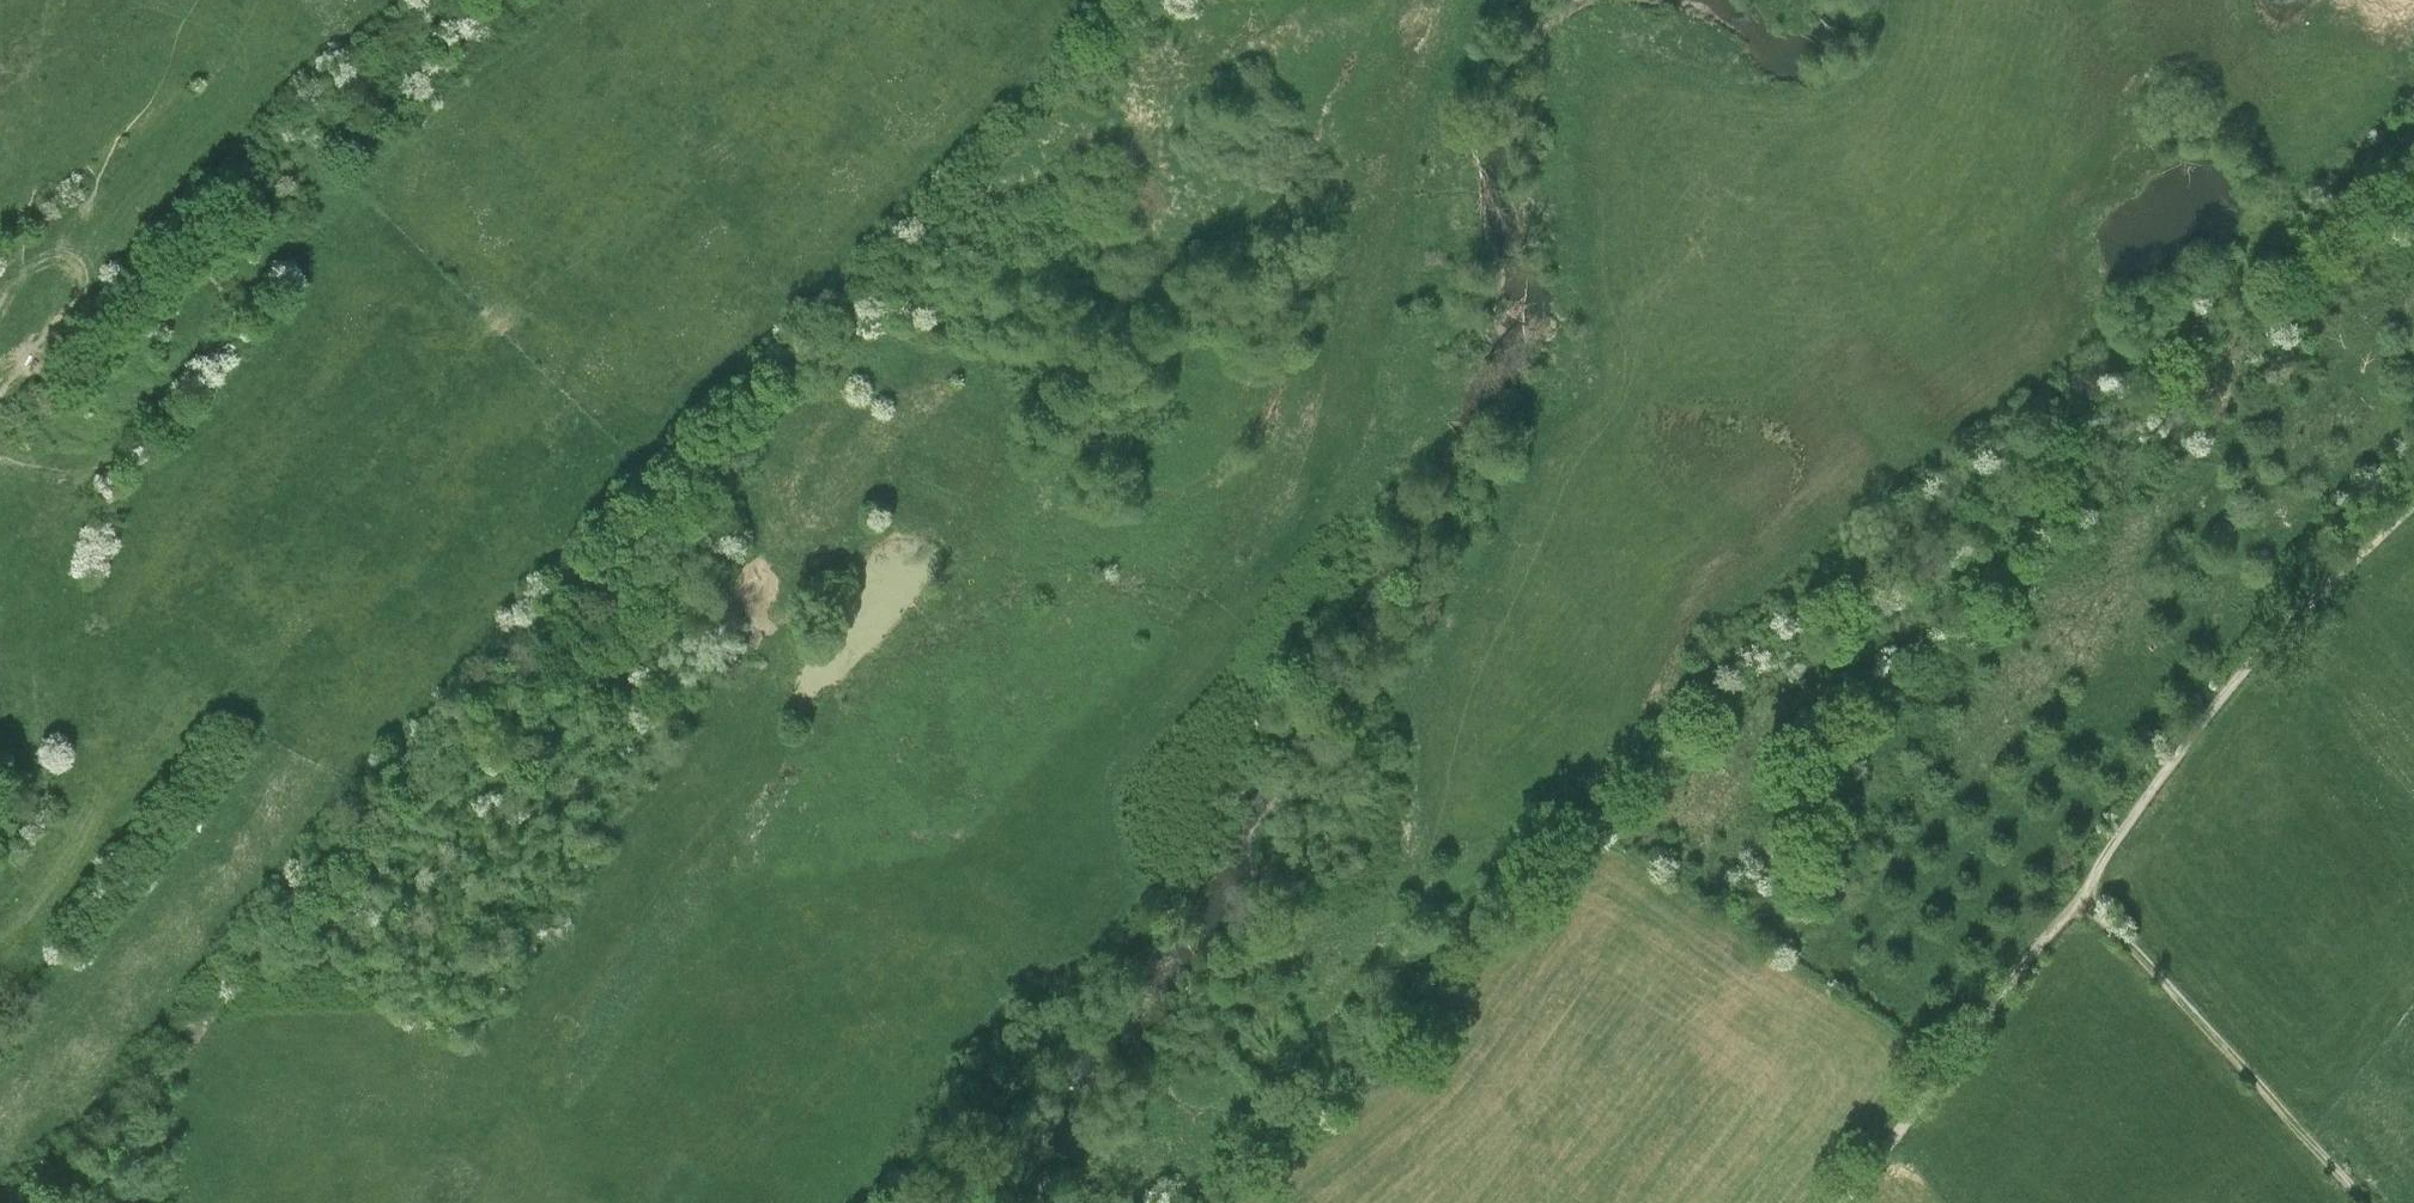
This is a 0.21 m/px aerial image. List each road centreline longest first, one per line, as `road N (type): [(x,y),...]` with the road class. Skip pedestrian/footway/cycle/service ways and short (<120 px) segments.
road 1 (track): [(2413,509),(2275,638),(2081,895)]
road 2 (track): [(2081,895),(2363,1202)]
road 3 (track): [(1838,1202),(2081,895)]

